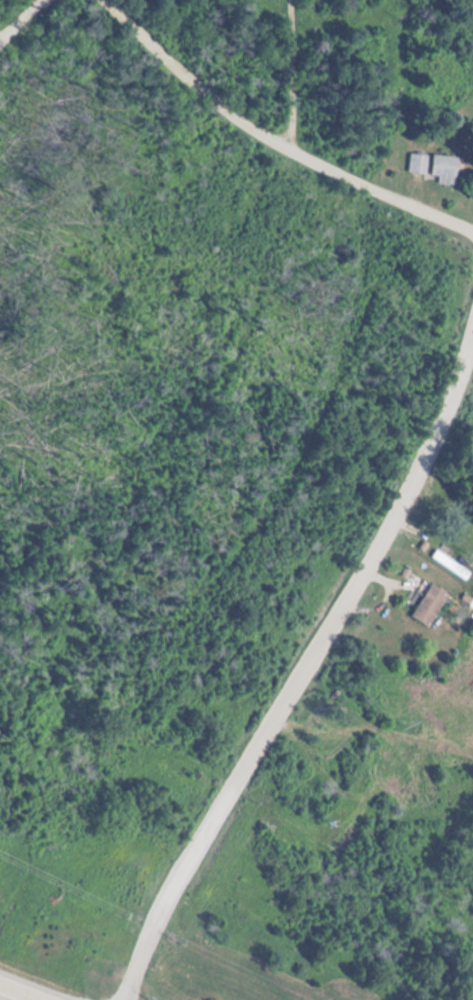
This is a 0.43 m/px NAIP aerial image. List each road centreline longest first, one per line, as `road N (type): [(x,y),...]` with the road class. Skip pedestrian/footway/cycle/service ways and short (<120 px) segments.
road 1 (residential): [(121,999),(149,919),(418,458),(472,316)]
road 2 (residential): [(106,0),(243,122),(295,155),(472,231)]
road 3 (residential): [(291,0),(295,155)]

